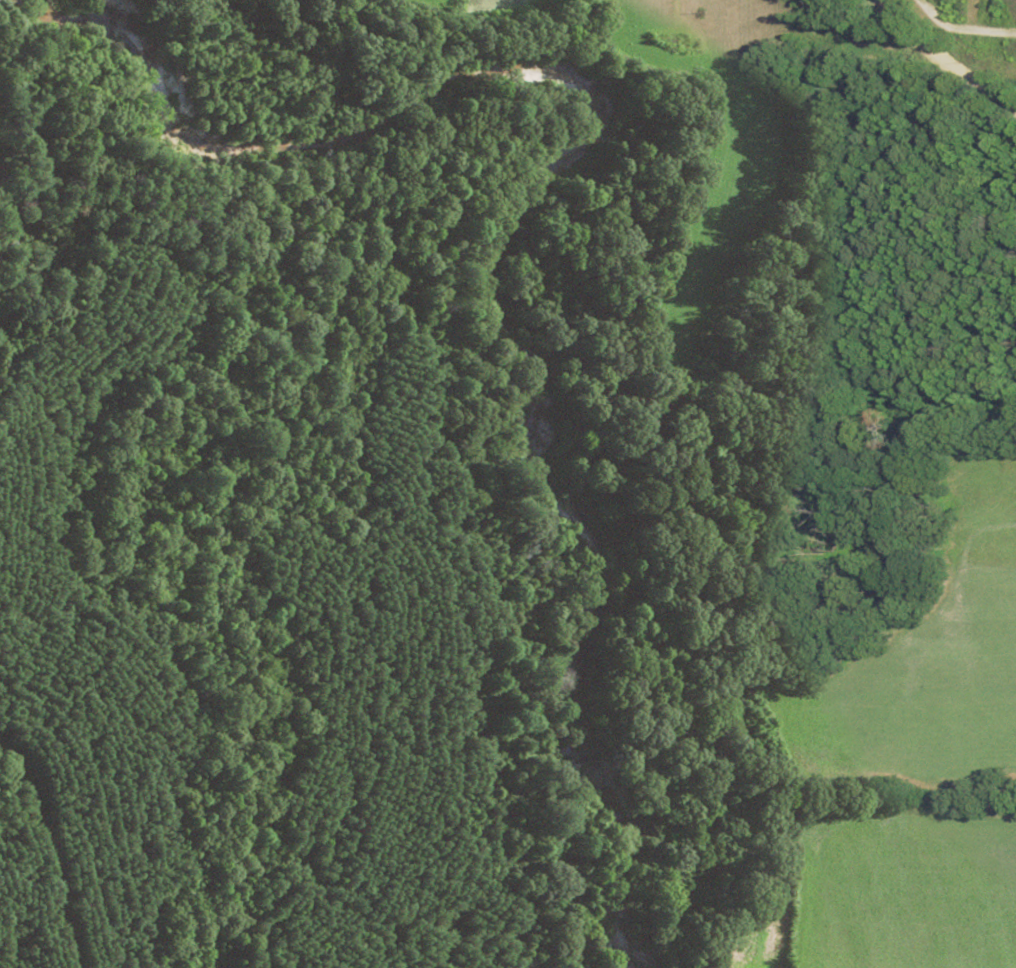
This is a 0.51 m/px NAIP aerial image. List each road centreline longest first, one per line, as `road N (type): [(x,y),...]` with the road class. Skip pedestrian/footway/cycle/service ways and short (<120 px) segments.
road 1 (secondary): [(1015,103),(941,56),(890,0)]

